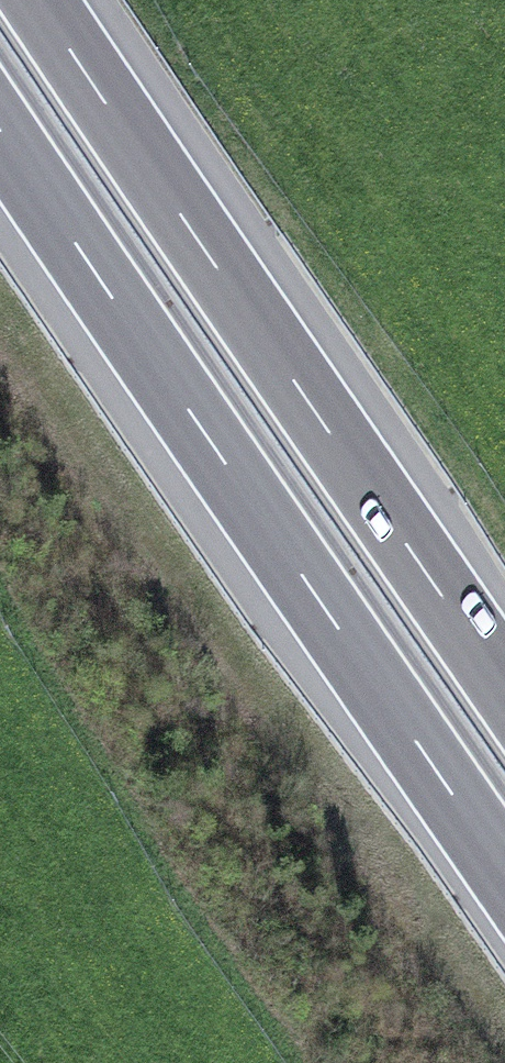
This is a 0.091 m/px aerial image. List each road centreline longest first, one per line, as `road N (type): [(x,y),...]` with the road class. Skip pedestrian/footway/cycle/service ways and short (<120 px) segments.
road 1 (motorway): [(0,133),(504,876)]
road 2 (motorway): [(504,689),(37,0)]

